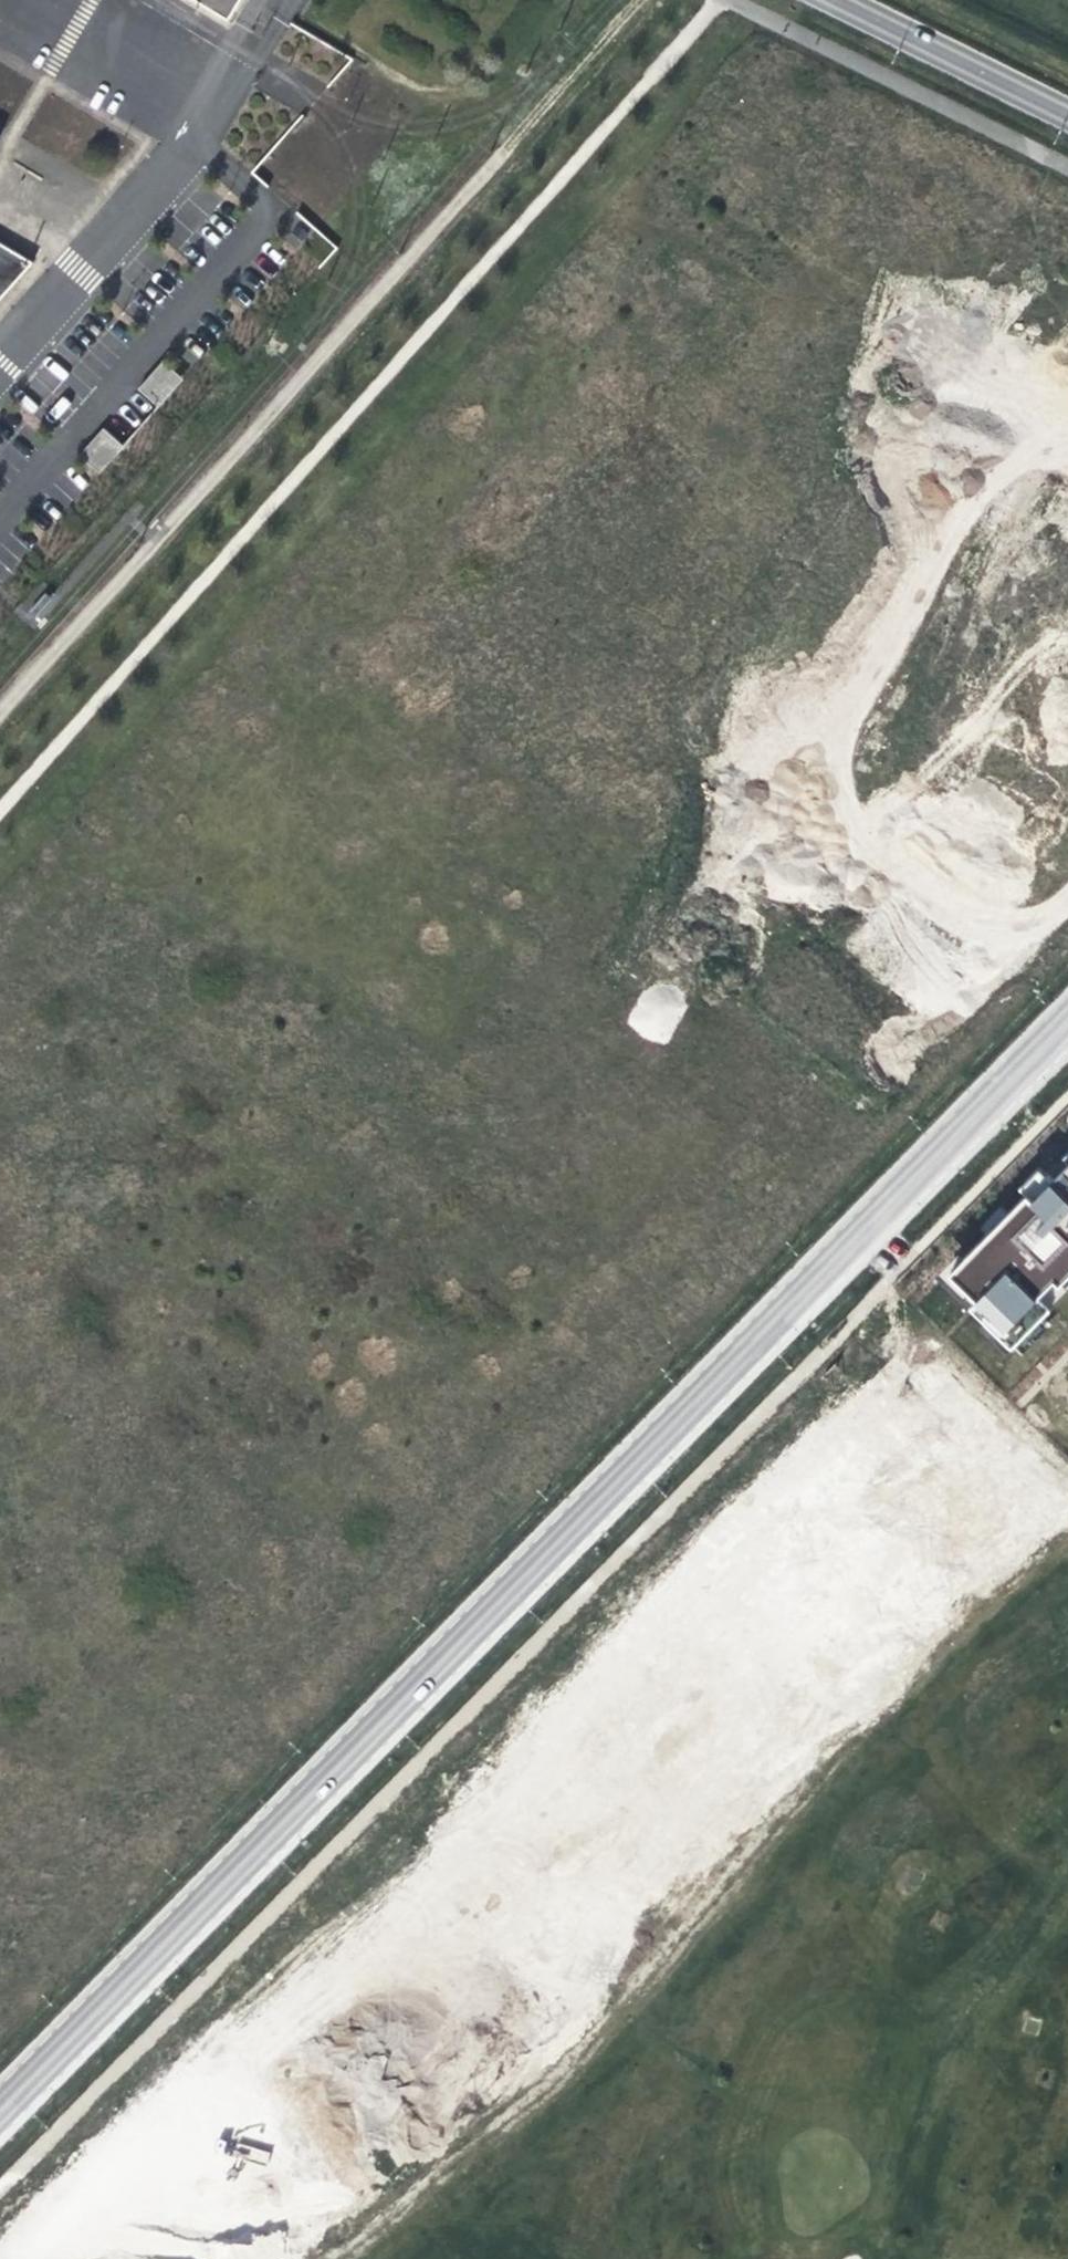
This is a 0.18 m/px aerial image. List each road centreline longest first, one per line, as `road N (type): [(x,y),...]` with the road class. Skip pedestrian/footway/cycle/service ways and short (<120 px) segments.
road 1 (residential): [(0,2110),(1067,1027)]
road 2 (tertiary): [(836,0),(1067,115)]

